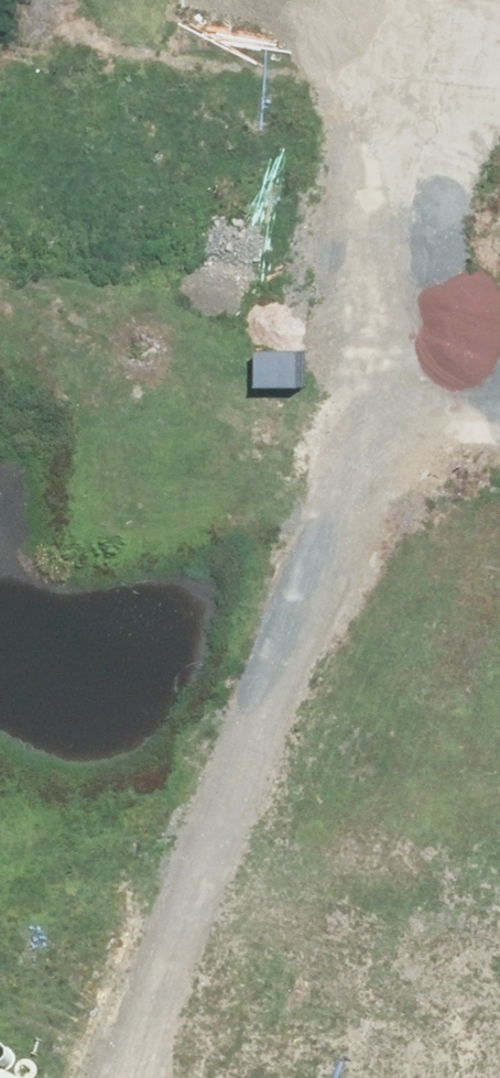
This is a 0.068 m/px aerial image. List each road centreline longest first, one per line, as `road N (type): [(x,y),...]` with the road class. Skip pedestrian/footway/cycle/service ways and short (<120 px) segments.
road 1 (residential): [(238,606),(268,186),(367,1)]
road 2 (residential): [(499,605),(238,606)]
road 3 (residential): [(238,606),(0,607)]
road 4 (residential): [(367,1),(499,64)]

